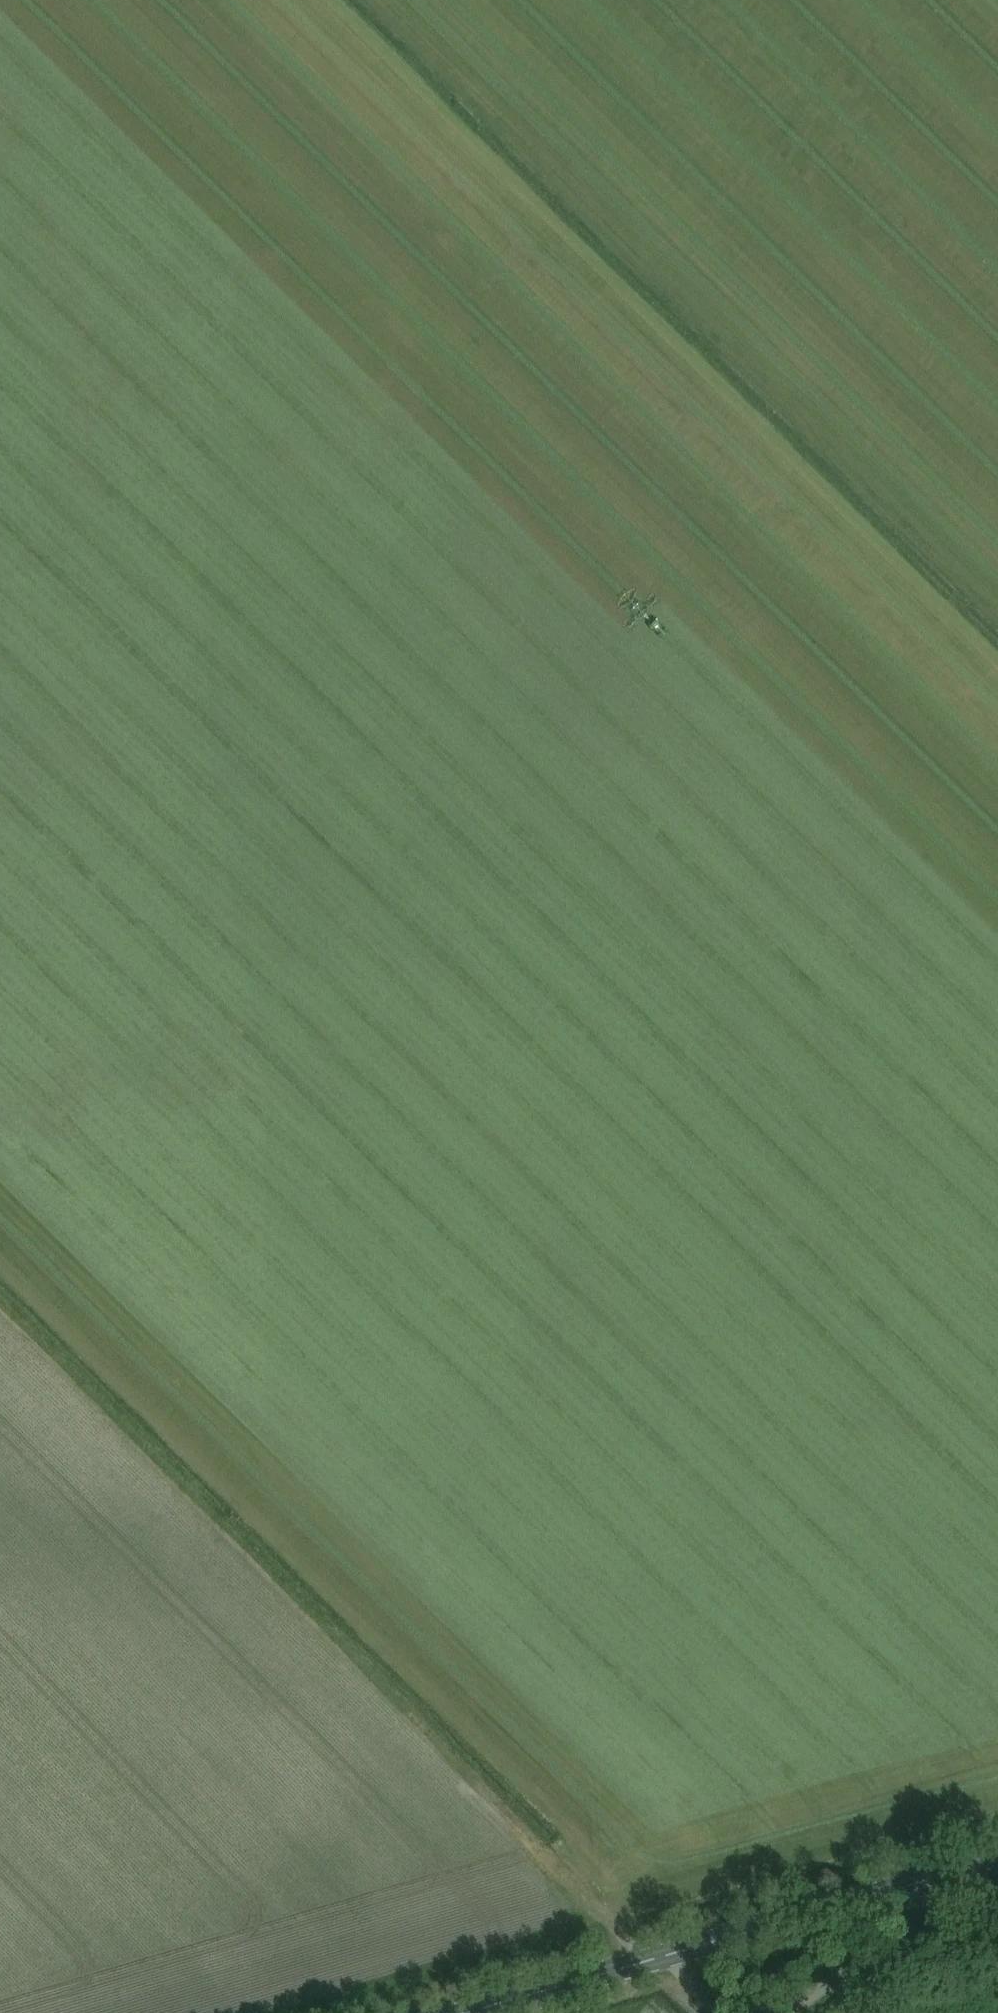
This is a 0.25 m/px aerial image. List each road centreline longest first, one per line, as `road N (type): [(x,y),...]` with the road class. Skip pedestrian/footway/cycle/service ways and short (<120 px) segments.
road 1 (primary): [(456,2012),(997,1857)]
road 2 (unclassified): [(997,1907),(871,1957),(790,2012)]

